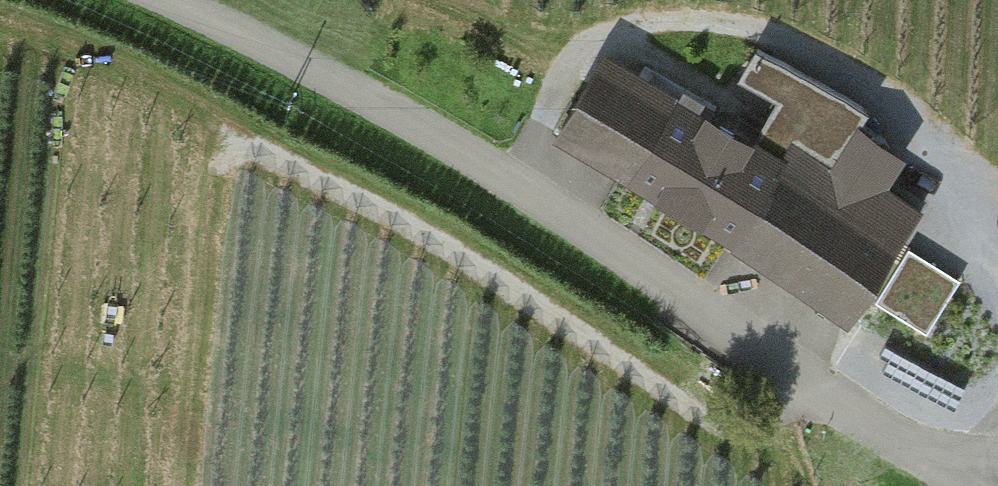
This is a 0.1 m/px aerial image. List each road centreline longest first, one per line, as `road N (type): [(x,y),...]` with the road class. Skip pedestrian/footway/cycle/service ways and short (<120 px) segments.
road 1 (unclassified): [(997,455),(922,453),(348,94),(151,0)]
road 2 (track): [(751,345),(706,400),(682,406),(456,254),(236,139)]

